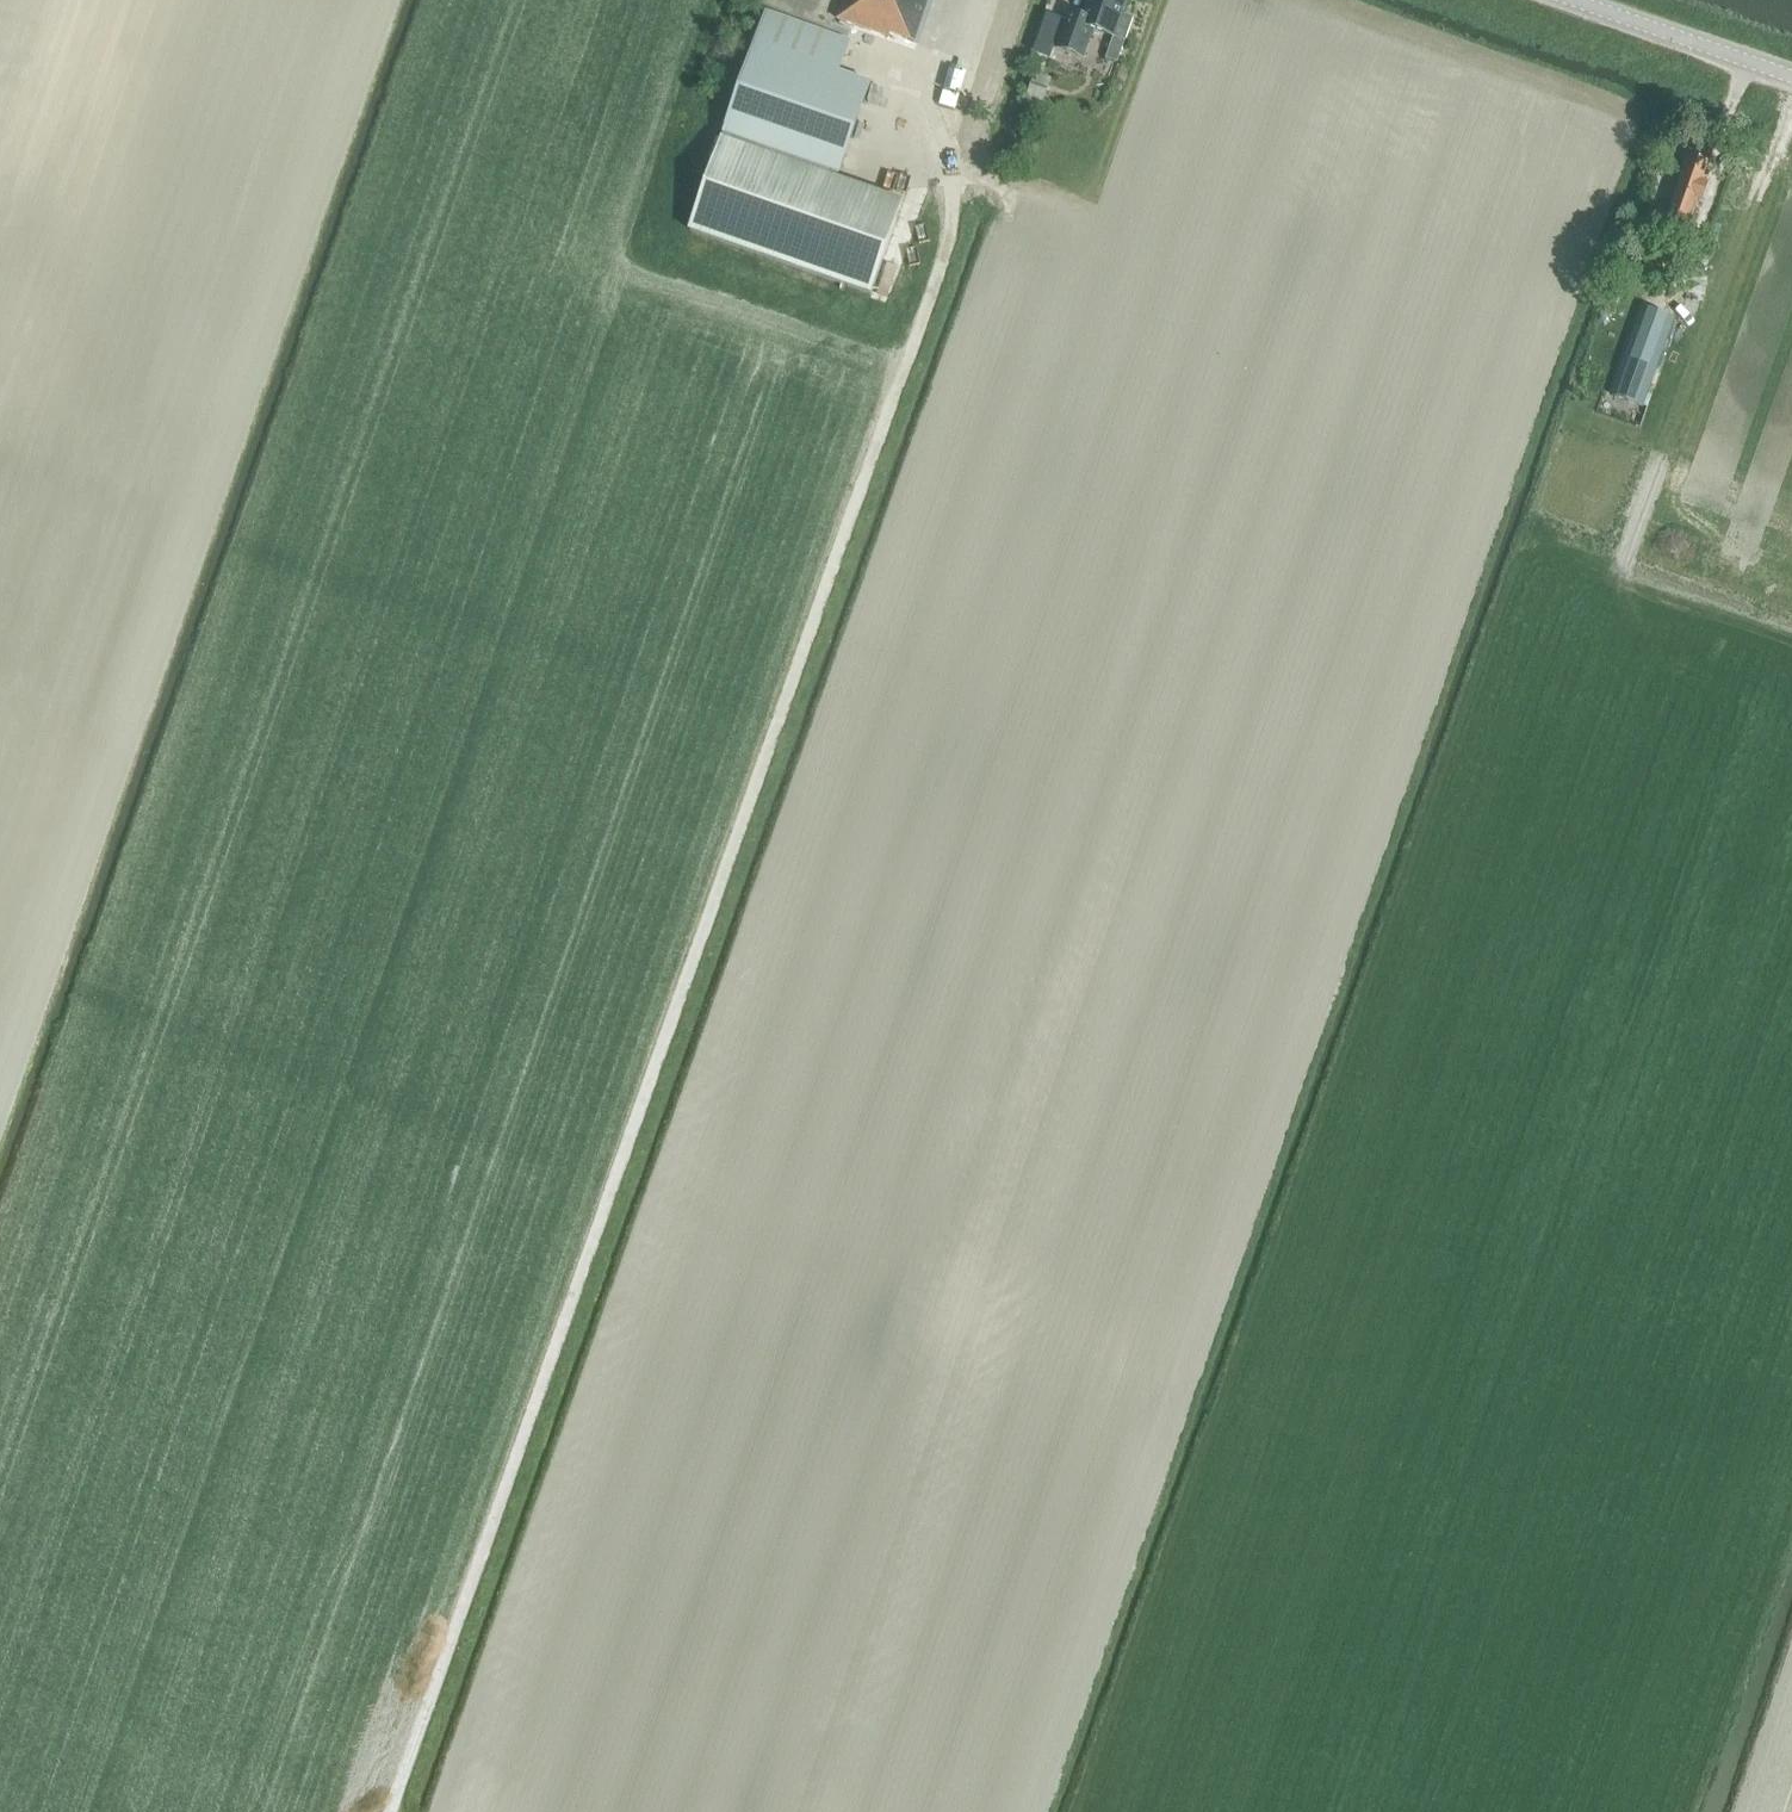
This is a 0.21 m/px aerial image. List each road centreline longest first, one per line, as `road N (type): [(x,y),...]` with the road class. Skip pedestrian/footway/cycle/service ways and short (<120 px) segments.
road 1 (unclassified): [(1791,79),(1566,0)]

